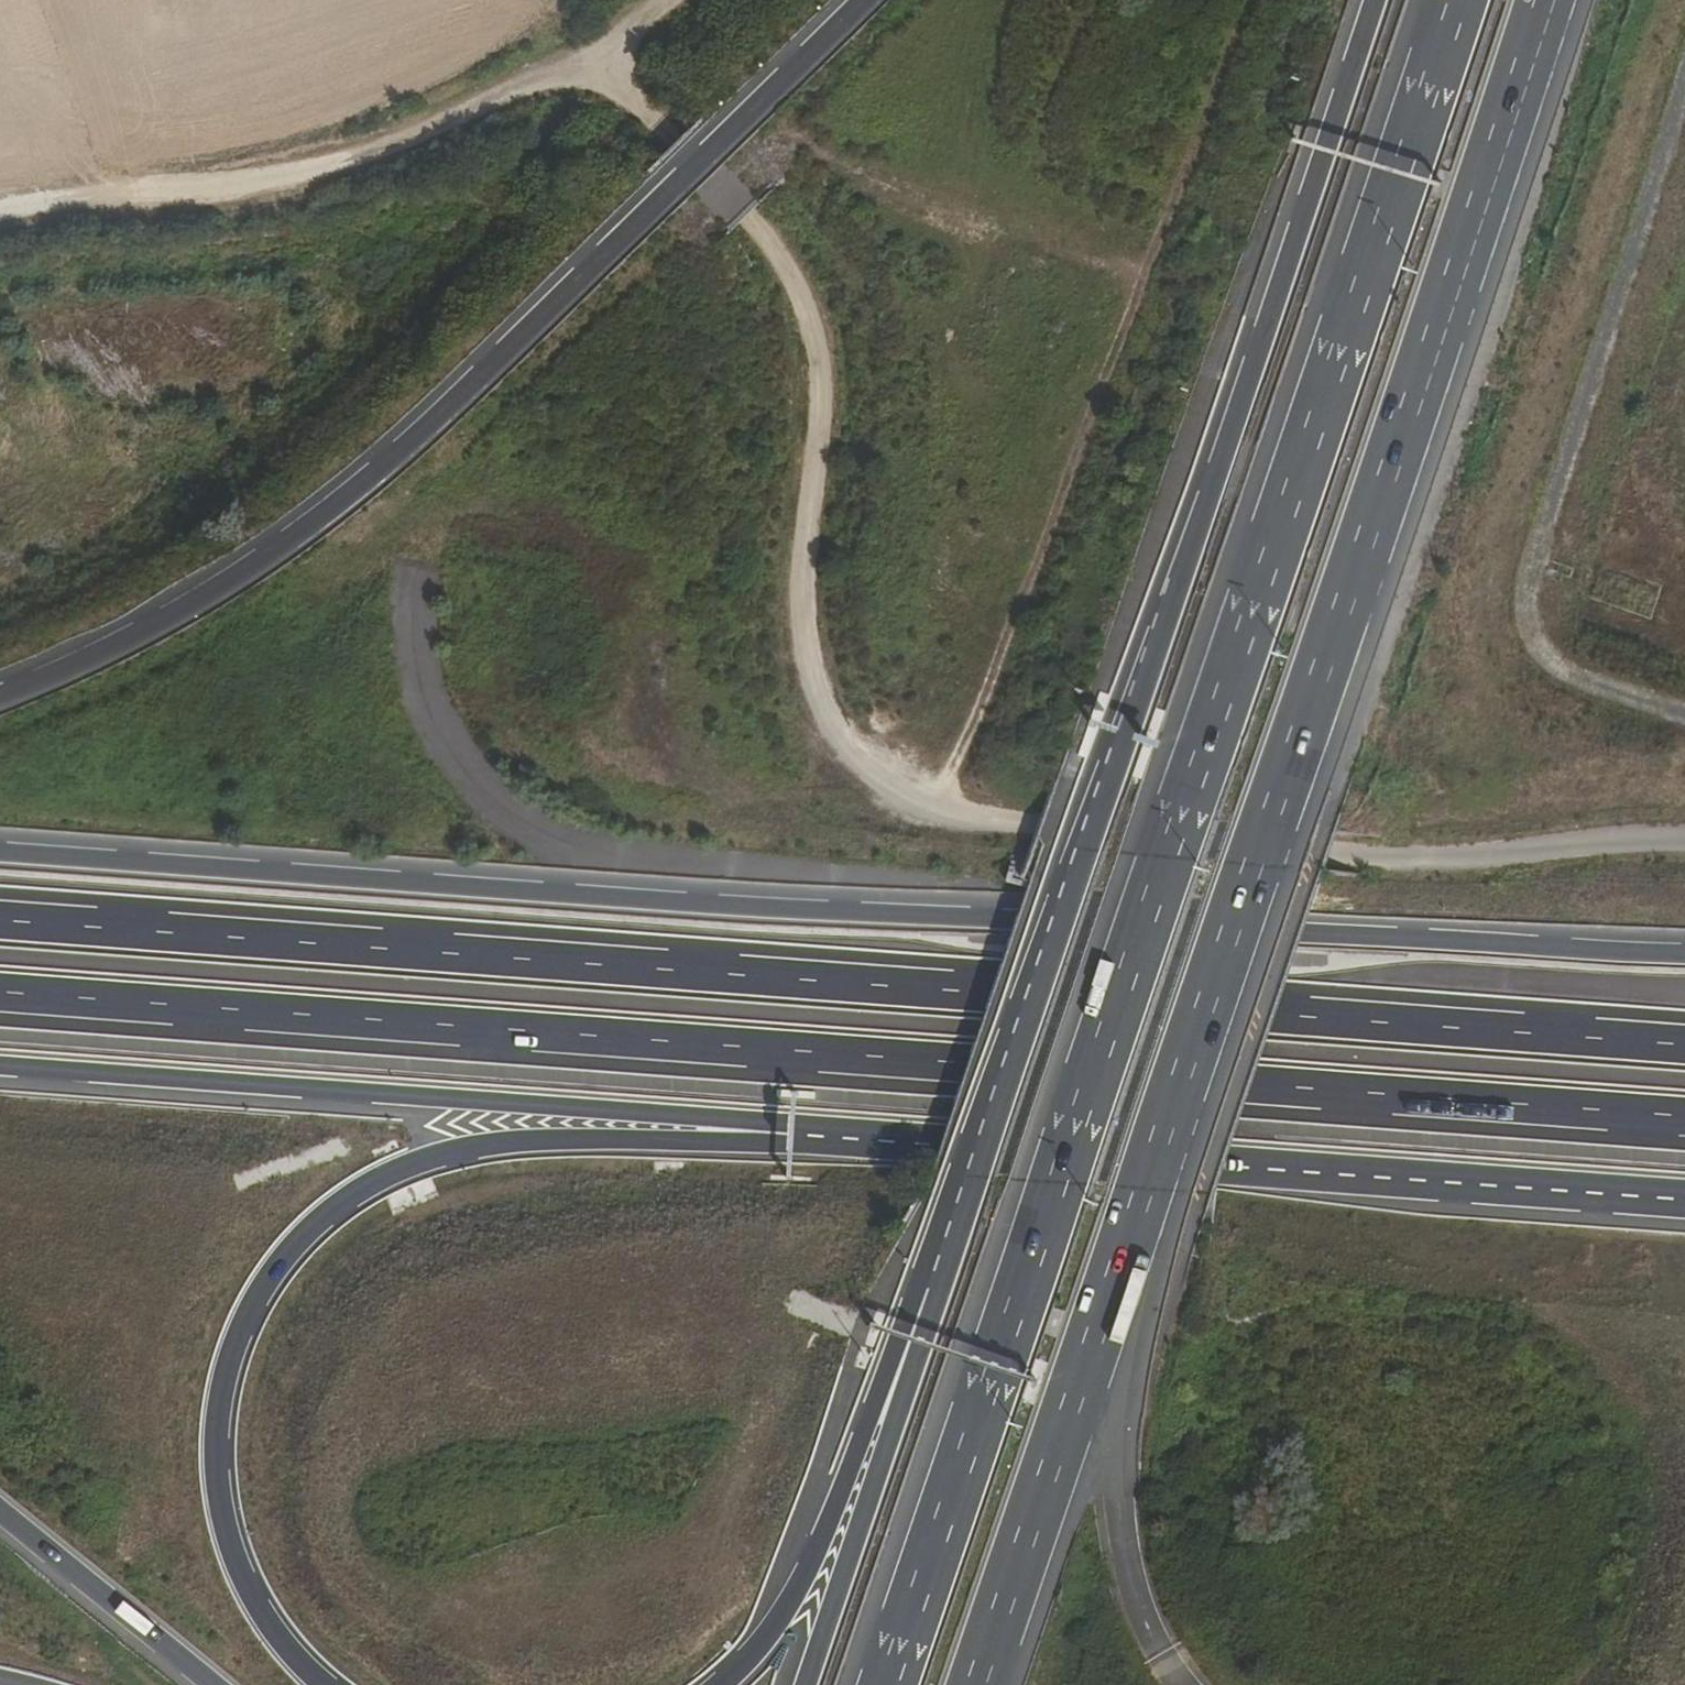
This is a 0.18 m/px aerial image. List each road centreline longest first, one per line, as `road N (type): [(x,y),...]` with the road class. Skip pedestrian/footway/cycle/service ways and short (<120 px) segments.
road 1 (motorway): [(1460,0),(889,1684)]
road 2 (motorway): [(980,1684),(1336,649),(1541,0)]
road 3 (trunk): [(1684,1045),(0,920)]
road 4 (trunk): [(0,991),(1684,1115)]
road 5 (unclassified): [(594,55),(769,233),(825,392),(805,565),(825,706),(901,792),(1040,826),(1329,861),(1402,864),(1634,837),(1684,838)]
road 6 (motorway): [(1374,0),(1108,794),(933,1280)]
road 7 (motorway): [(870,0),(462,400),(302,533),(129,642),(0,700)]
road 8 (motorway): [(329,1684),(264,1612),(230,1539),(220,1483),(219,1399),(235,1337),(259,1287),(298,1242),(344,1200),(399,1170),(489,1141),(803,1133)]
road 9 (trunk): [(1017,922),(0,852)]
road 10 (trunk): [(803,1133),(1684,1199)]
road 11 (trunk): [(0,1064),(681,1113),(803,1133)]
road 12 (track): [(1684,68),(1530,580),(1528,625),(1551,664),(1684,715)]
road 13 (track): [(663,0),(594,55),(423,142),(215,190),(0,217)]
road 14 (motorway): [(933,1280),(906,1315),(832,1512),(757,1642),(708,1684)]
road 15 (motorway): [(933,1280),(796,1684)]
road 16 (trunk): [(1684,954),(1303,938)]
road 17 (motorway): [(1303,938),(1017,922)]
road 18 (track): [(228,1185),(362,1136),(438,1128),(489,1141)]
road 19 (motorway): [(0,1516),(211,1684)]

